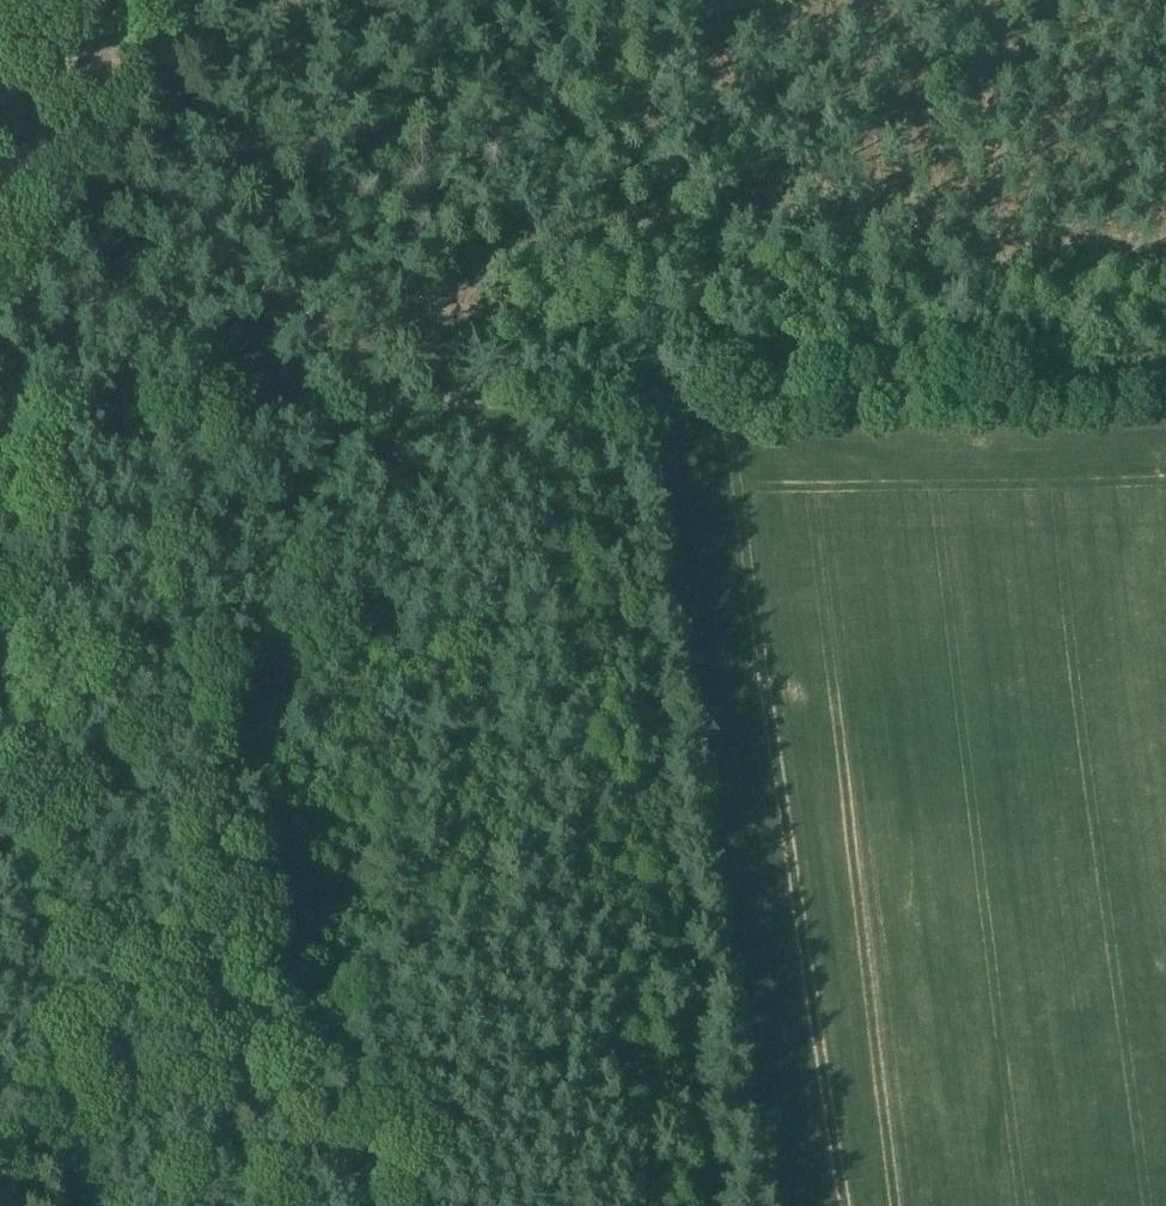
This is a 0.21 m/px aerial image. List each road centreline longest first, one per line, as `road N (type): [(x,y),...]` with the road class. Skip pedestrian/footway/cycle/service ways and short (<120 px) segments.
road 1 (unclassified): [(1165,407),(0,412)]
road 2 (track): [(665,406),(677,0)]

